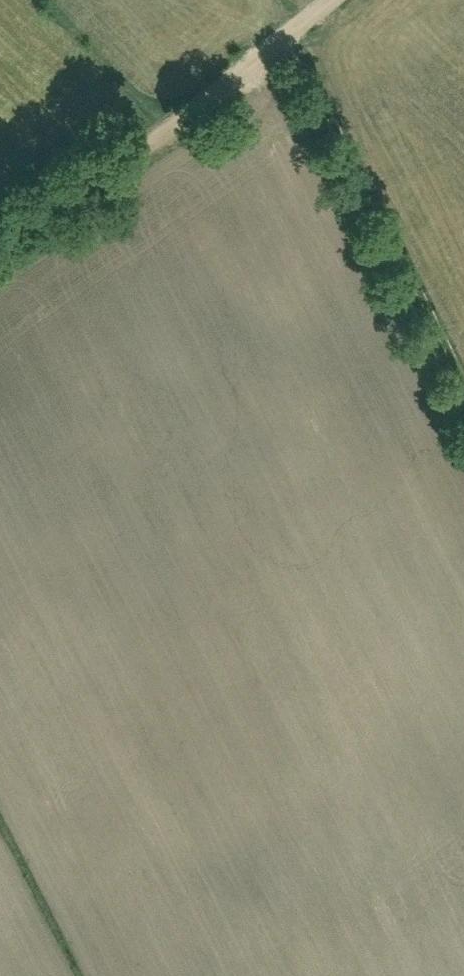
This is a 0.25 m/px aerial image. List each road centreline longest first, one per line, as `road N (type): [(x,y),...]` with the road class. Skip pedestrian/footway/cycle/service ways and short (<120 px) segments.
road 1 (track): [(0,241),(154,142),(337,0)]

